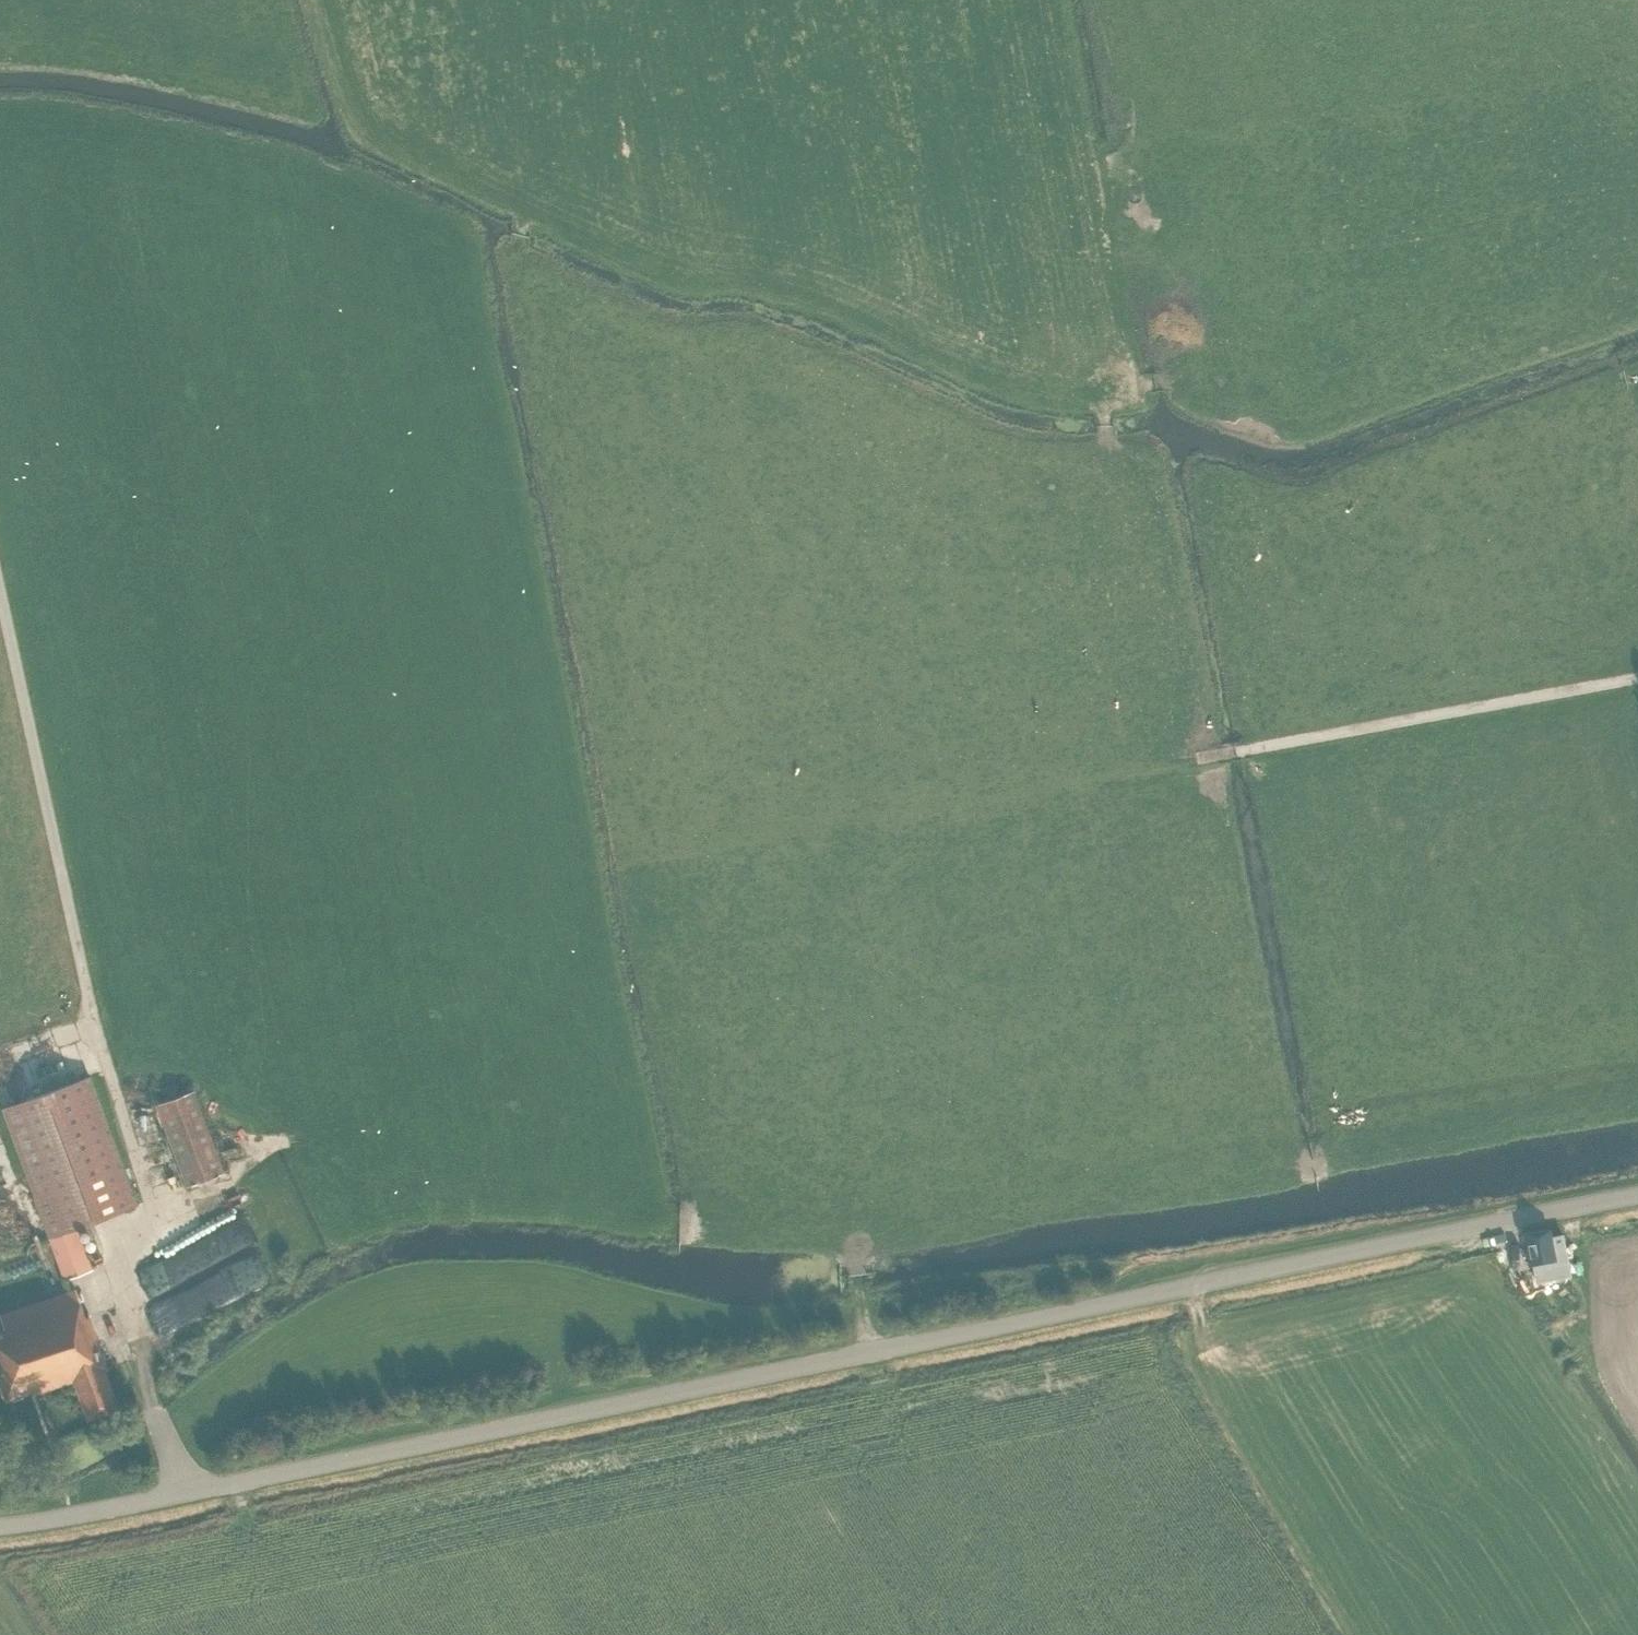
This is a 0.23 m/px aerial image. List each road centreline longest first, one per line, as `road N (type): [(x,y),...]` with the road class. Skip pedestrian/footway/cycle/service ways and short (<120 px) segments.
road 1 (tertiary): [(0,1526),(1637,1196)]
road 2 (track): [(99,1045),(0,590)]
road 3 (track): [(1637,678),(1204,758)]

